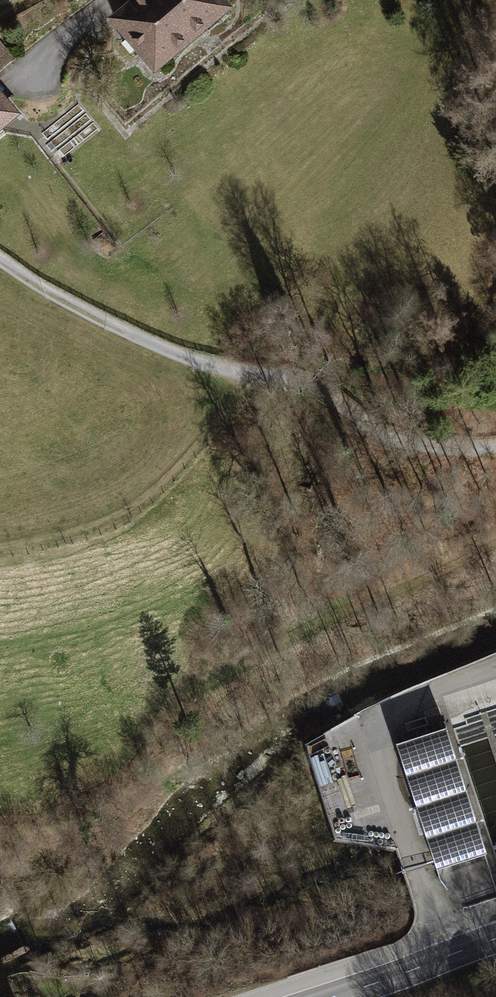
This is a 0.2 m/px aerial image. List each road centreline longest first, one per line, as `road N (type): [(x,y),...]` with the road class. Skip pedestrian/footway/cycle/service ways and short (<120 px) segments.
road 1 (track): [(0,260),(163,351),(246,377),(308,385),(381,436),(495,450)]
road 2 (track): [(0,547),(87,527),(135,503),(169,475),(246,377)]
road 3 (primary): [(333,996),(495,939)]

